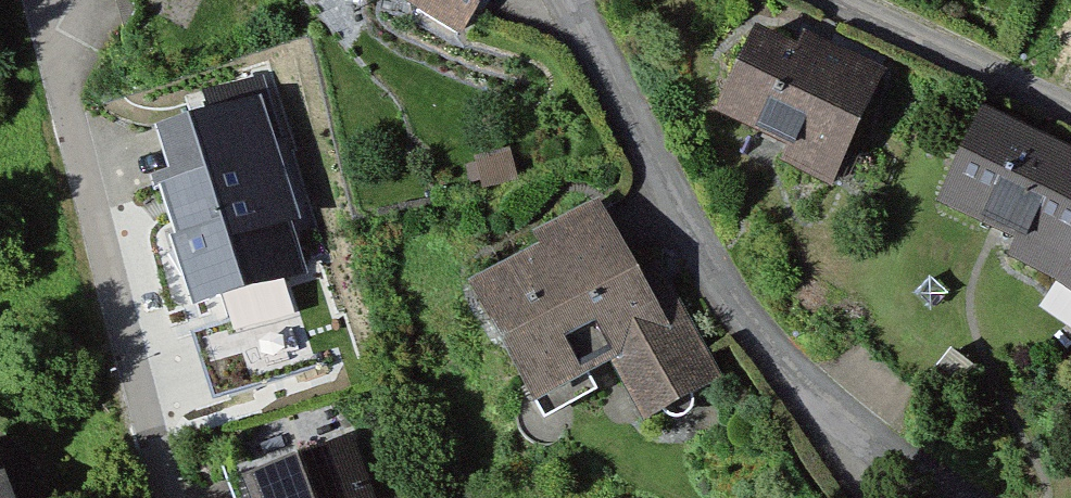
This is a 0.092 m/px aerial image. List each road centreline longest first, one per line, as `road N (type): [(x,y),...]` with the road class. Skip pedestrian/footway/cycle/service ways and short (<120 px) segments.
road 1 (residential): [(569,0),(672,199),(766,339),(841,410),(958,497)]
road 2 (residential): [(164,497),(31,0)]
road 3 (residential): [(832,0),(1070,113)]

